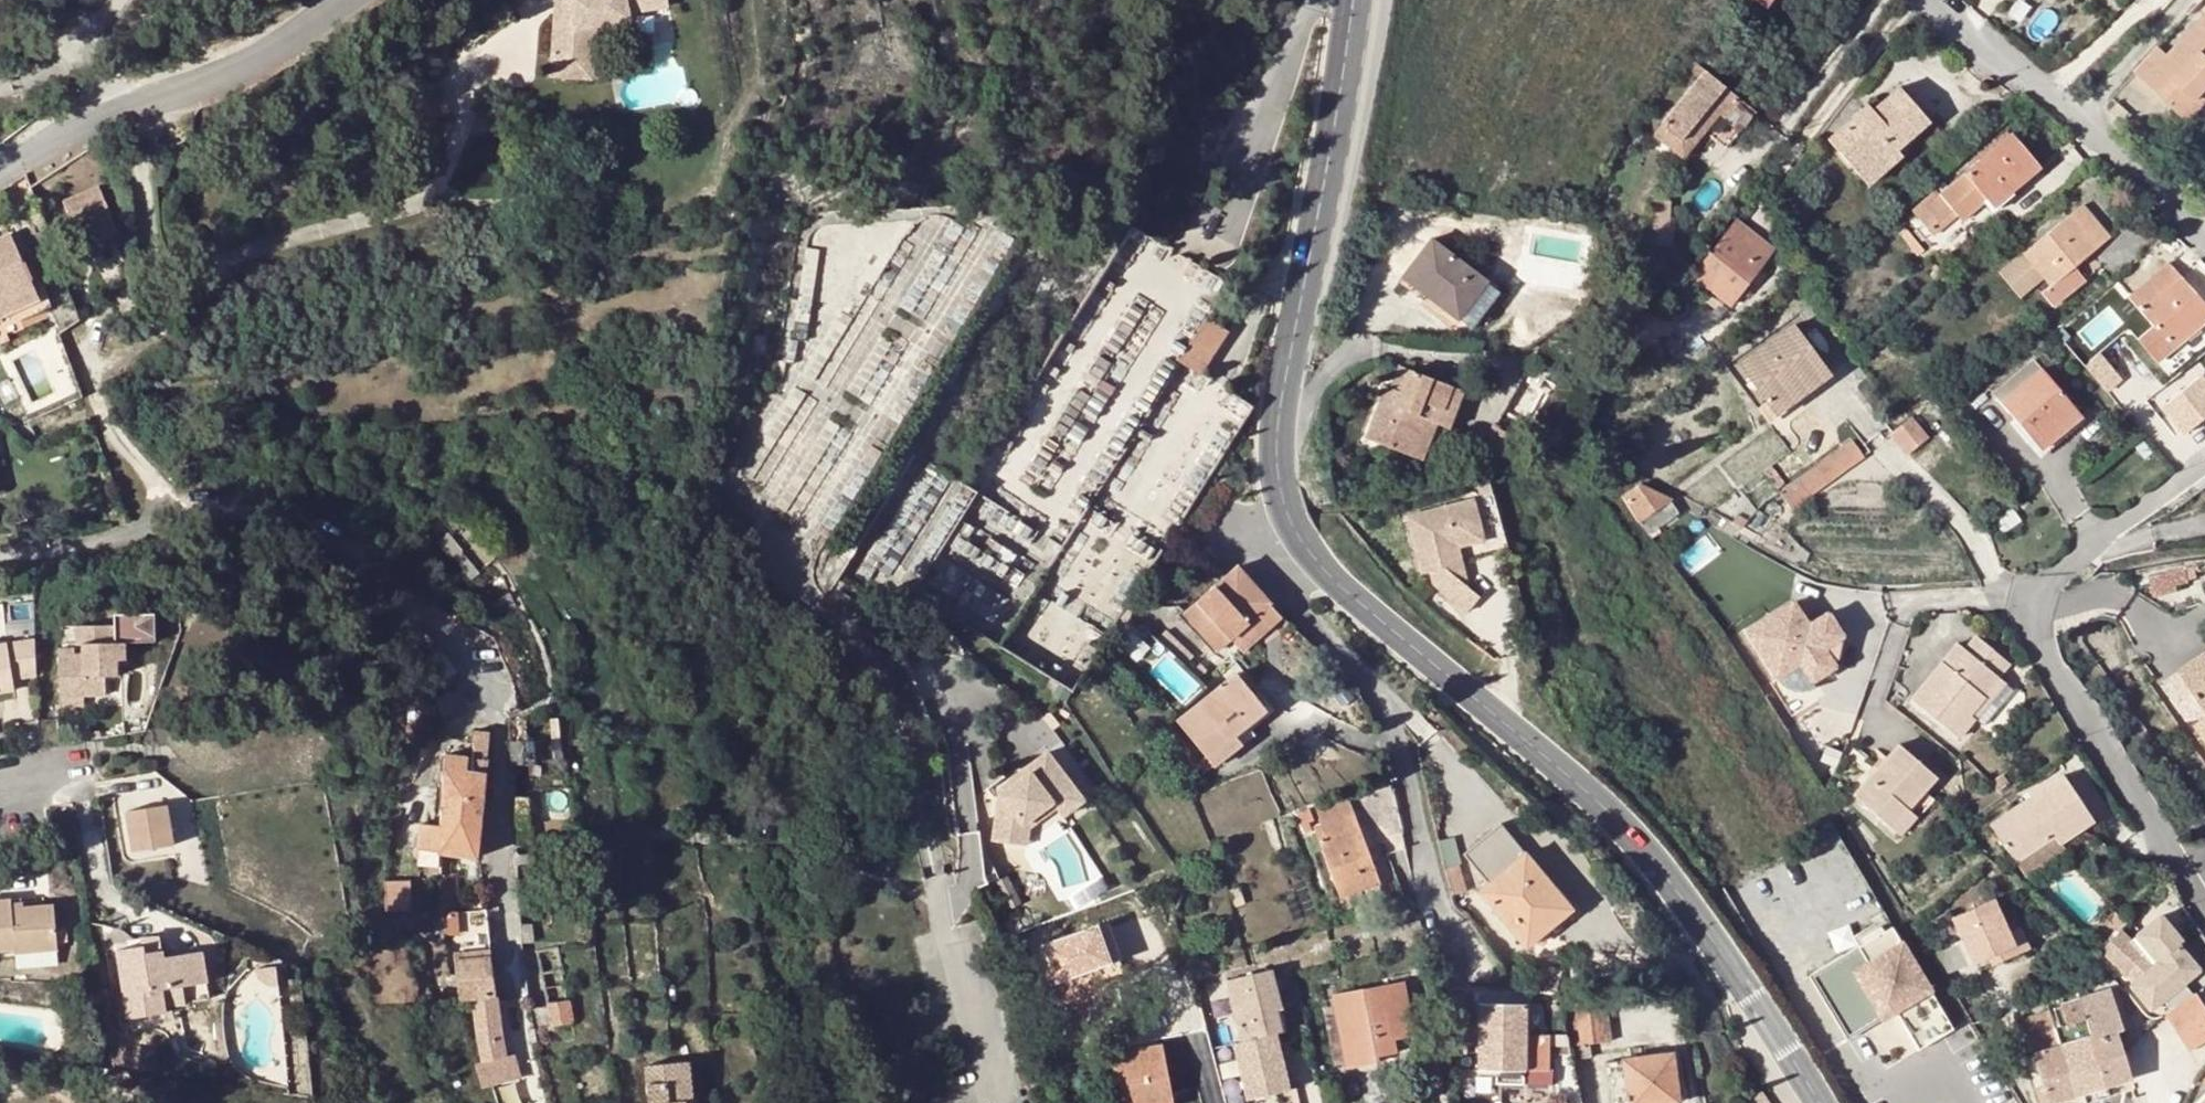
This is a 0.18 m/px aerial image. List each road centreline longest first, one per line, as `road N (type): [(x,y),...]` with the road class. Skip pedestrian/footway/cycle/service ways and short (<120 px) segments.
road 1 (secondary): [(1356,0),(1338,140),(1277,440),(1280,490),(1307,553),(1634,835),(1821,1102)]
road 2 (residential): [(0,553),(75,548),(188,511),(266,514),(330,543),(471,662),(500,728),(499,864),(517,996)]
road 3 (residential): [(2204,903),(2042,649),(2035,618),(2076,559),(2204,462)]
road 4 (unclassified): [(113,113),(236,70),(350,0)]
road 5 (residential): [(938,877),(1000,1102)]
road 6 (residential): [(2085,119),(1937,0)]
road 7 (residential): [(2204,237),(2085,119)]
road 8 (residential): [(2192,0),(2085,119)]
road 9 (unclassified): [(0,174),(113,113)]

